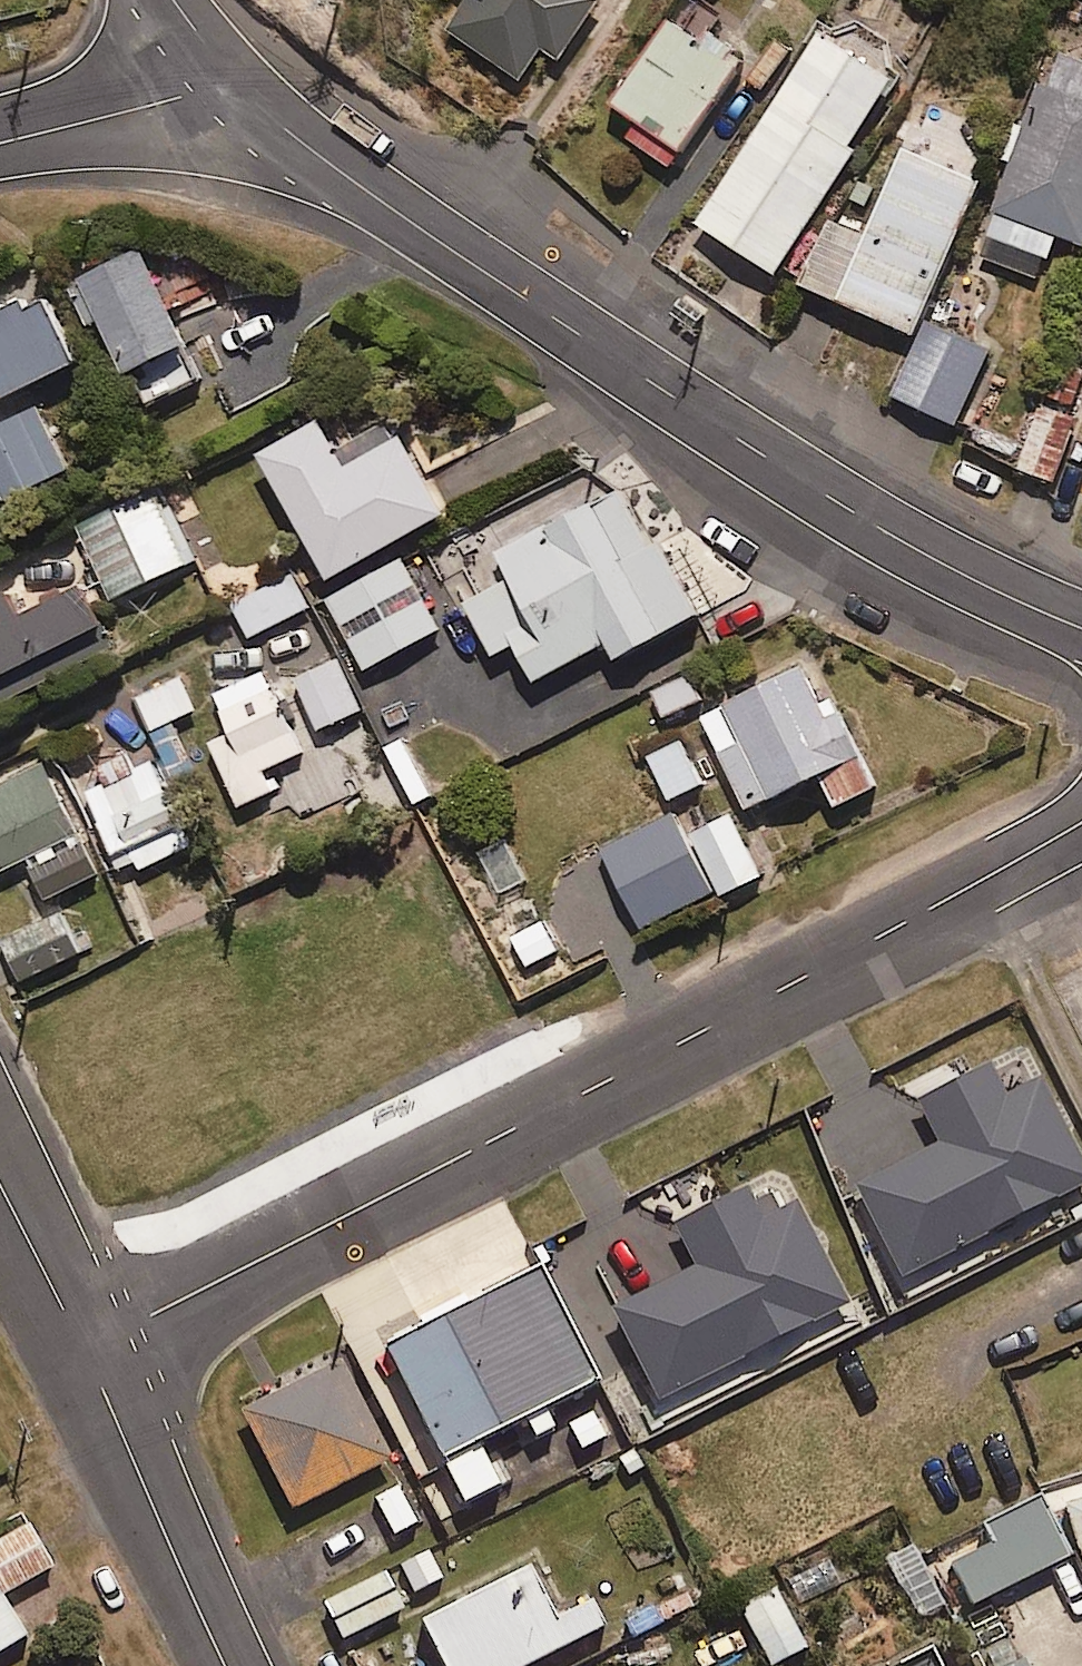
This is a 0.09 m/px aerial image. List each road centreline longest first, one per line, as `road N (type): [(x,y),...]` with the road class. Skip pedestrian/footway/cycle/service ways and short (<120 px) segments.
road 1 (residential): [(84,1350),(947,902),(1081,821)]
road 2 (residential): [(1081,626),(935,558),(735,438),(397,213),(231,79)]
road 3 (residential): [(225,1665),(84,1350)]
road 4 (residential): [(231,79),(0,143)]
road 5 (residential): [(84,1350),(0,1183)]

